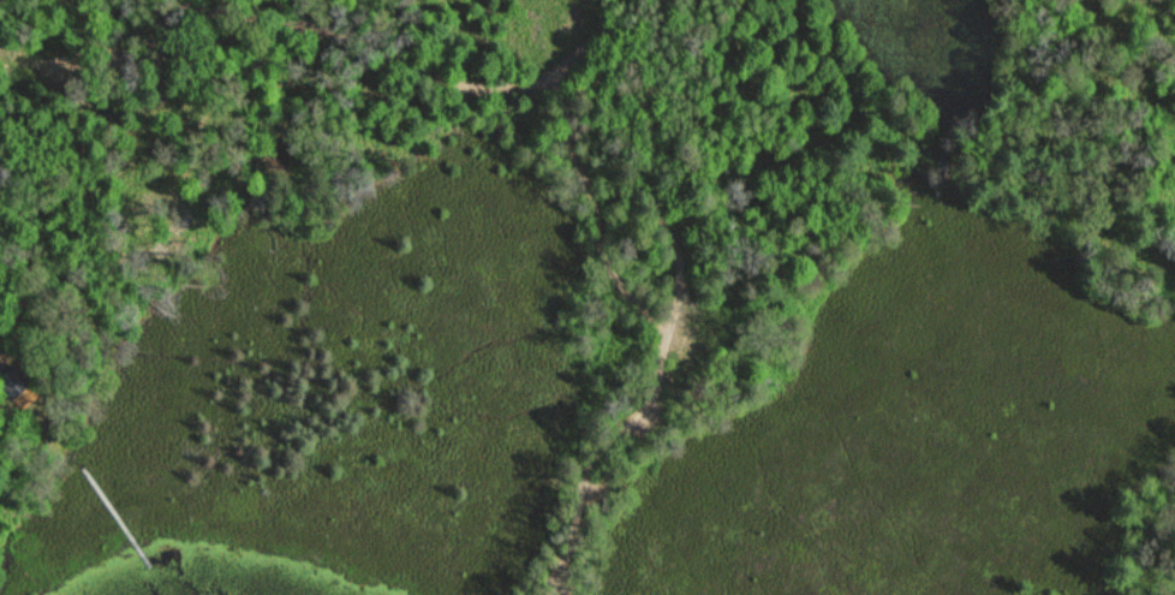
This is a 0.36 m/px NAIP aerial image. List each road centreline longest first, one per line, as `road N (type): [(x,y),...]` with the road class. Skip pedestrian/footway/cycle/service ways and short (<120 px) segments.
road 1 (track): [(558,594),(595,469),(654,404),(664,333),(614,275),(554,73)]
road 2 (track): [(179,0),(250,20),(341,31),(451,88),(475,89),(554,73),(639,0)]
road 3 (track): [(664,333),(684,286),(662,209),(654,130),(650,58),(661,0)]

